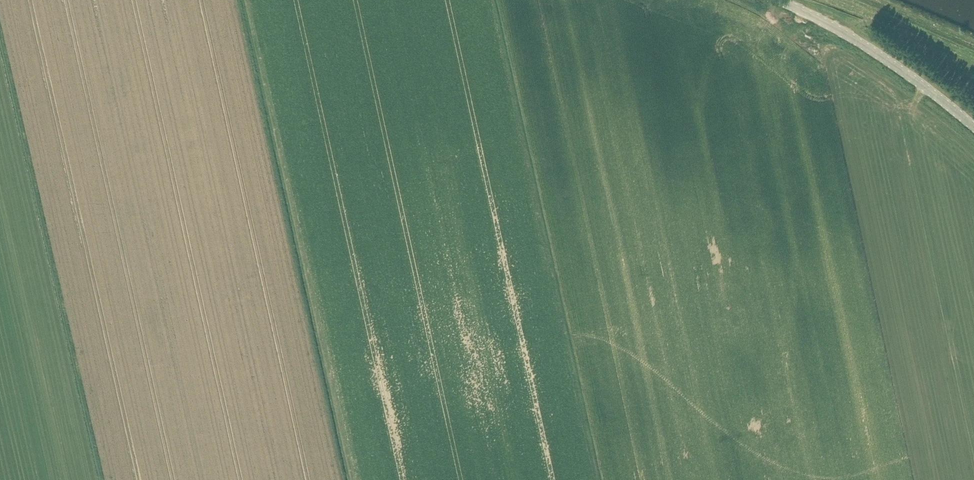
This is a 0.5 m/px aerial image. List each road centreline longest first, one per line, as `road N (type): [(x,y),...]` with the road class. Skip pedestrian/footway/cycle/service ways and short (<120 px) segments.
road 1 (unclassified): [(973,126),(912,75),(776,0)]

